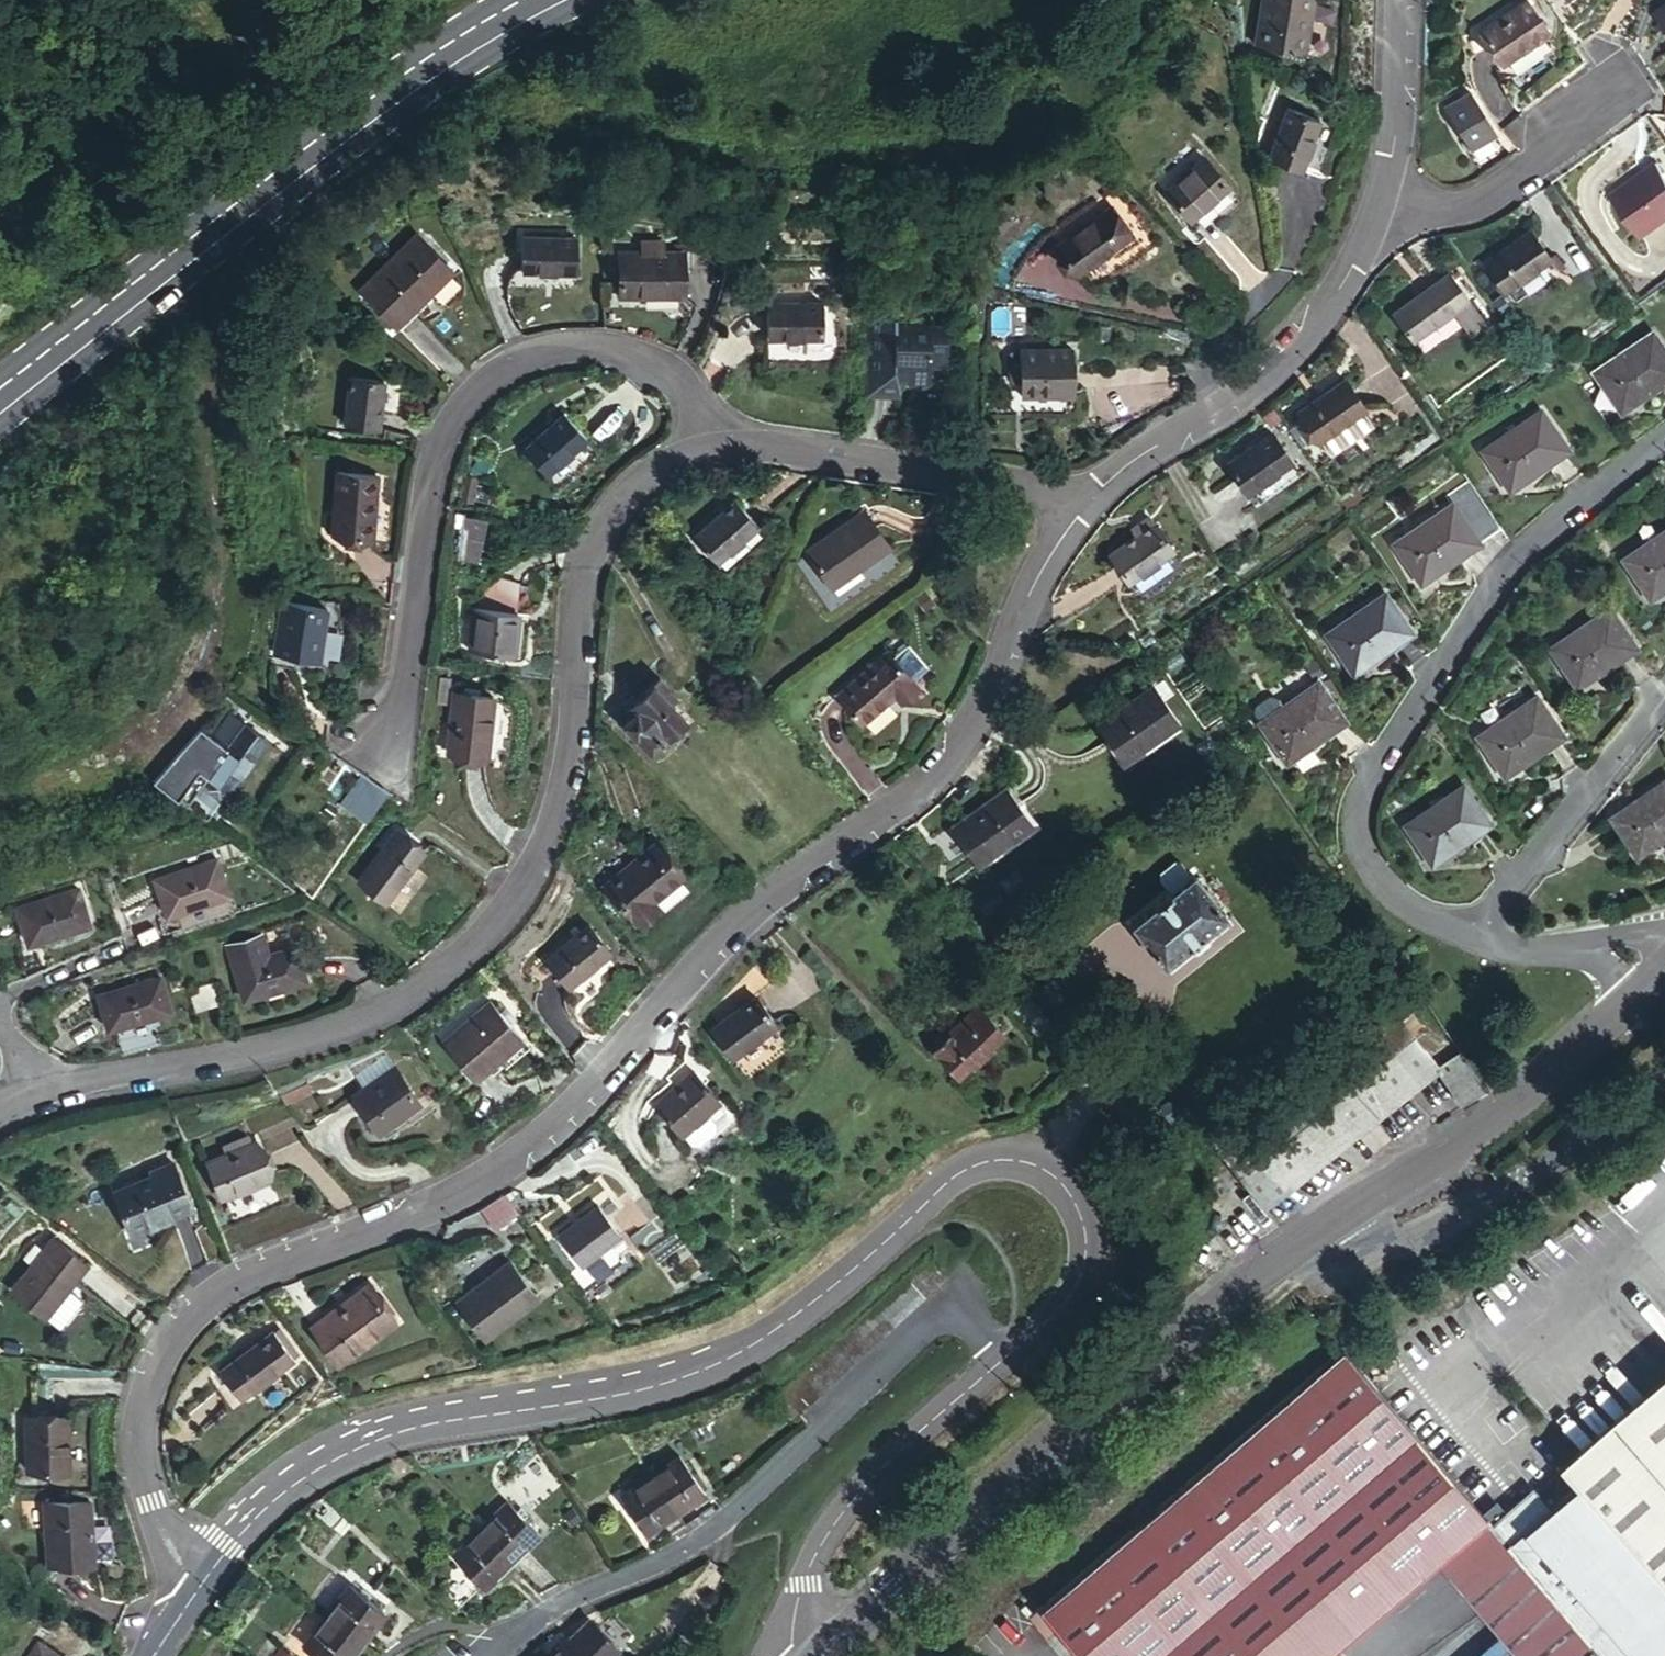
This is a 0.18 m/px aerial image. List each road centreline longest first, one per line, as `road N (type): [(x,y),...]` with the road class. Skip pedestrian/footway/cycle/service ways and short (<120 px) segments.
road 1 (residential): [(186,1598),(140,1490),(134,1427),(153,1371),(189,1311),(225,1282),(453,1192),(523,1147),(582,1094),(745,914),(929,785),(965,735),(1042,569),(1085,501)]
road 2 (tertiary): [(998,1361),(1053,1314),(1085,1257),(1085,1217),(1071,1193),(1030,1163),(982,1165),(955,1178),(753,1338),(665,1373),(385,1435),(291,1473),(211,1558),(186,1598)]
road 3 (tertiary): [(1655,976),(1496,1109),(1236,1290),(815,1655)]
road 4 (residential): [(716,447),(649,473),(624,495),(590,551),(568,750),(548,838),(497,925),(377,1019),(180,1073),(30,1097)]
road 5 (residential): [(716,447),(673,372),(639,357),(577,347),(514,363),(493,378),(452,424),(438,454),(383,769)]
road 6 (primary): [(549,0),(391,96),(0,404)]
road 7 (residential): [(1465,936),(1405,907),(1372,872),(1355,828),(1364,779),(1500,564),(1664,435)]
road 8 (residential): [(998,1361),(947,1310),(715,1523),(665,1558),(549,1605),(493,1655)]
road 9 (residential): [(1085,501),(1227,397),(1267,382),(1313,339),(1380,202)]
road 10 (tertiary): [(798,1655),(792,1649),(802,1584),(833,1524),(911,1437),(998,1361)]
road 11 (residential): [(1085,501),(756,445),(716,447)]
road 12 (residential): [(1465,936),(1664,696)]
road 13 (residential): [(1380,202),(1443,211),(1627,93)]
road 14 (residential): [(1380,202),(1393,156),(1400,0)]
road 15 (residential): [(1655,976),(1616,950),(1508,954),(1465,936)]
road 16 (residential): [(0,1000),(120,948)]

